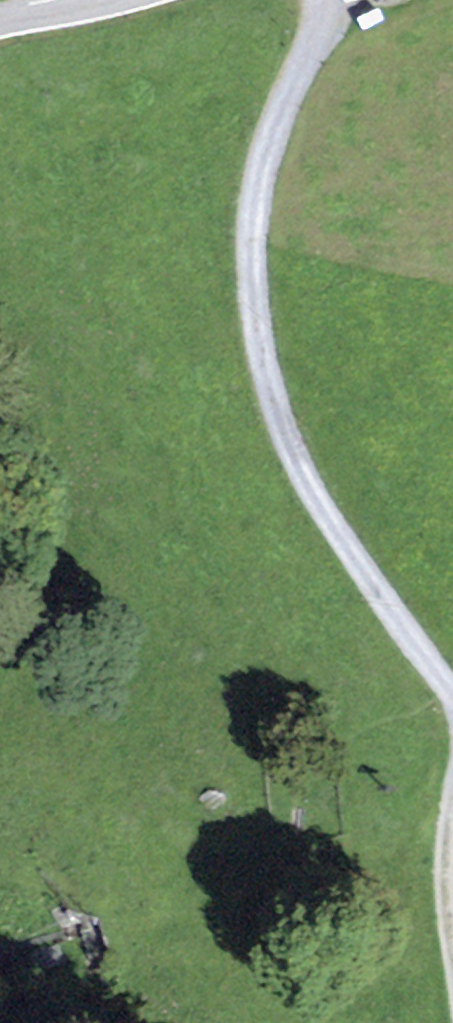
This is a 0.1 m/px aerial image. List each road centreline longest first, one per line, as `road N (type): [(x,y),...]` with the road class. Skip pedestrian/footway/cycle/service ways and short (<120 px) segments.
road 1 (track): [(452,697),(299,471),(259,355),(253,204),(320,0)]
road 2 (track): [(452,804),(452,925)]

